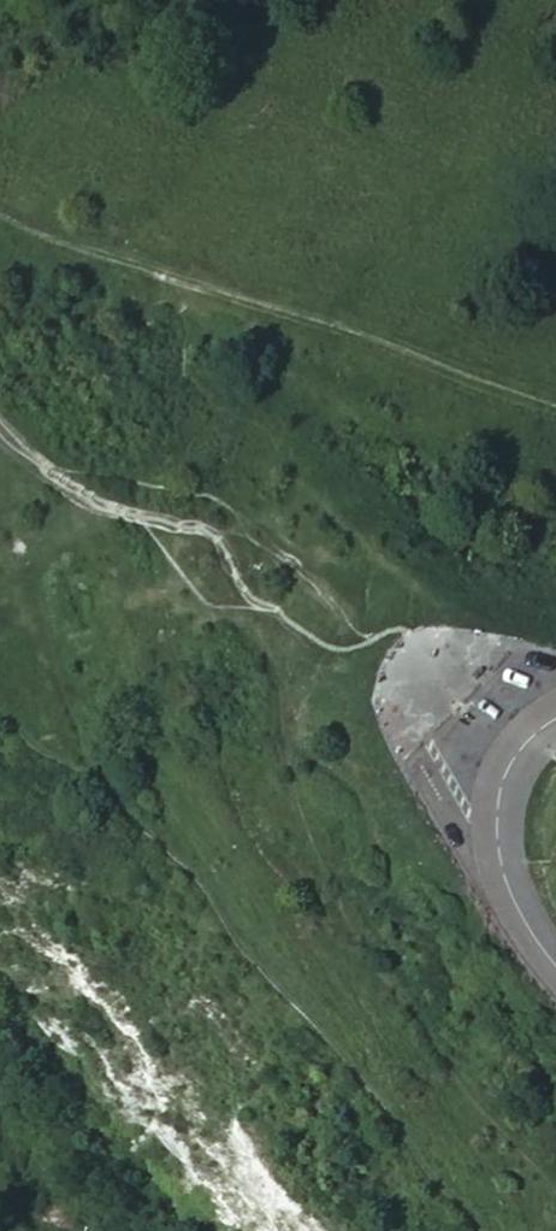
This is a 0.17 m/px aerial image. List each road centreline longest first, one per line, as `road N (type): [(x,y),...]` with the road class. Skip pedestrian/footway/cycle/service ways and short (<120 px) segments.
road 1 (tertiary): [(555,718),(507,767),(496,836),(508,885),(555,963)]

